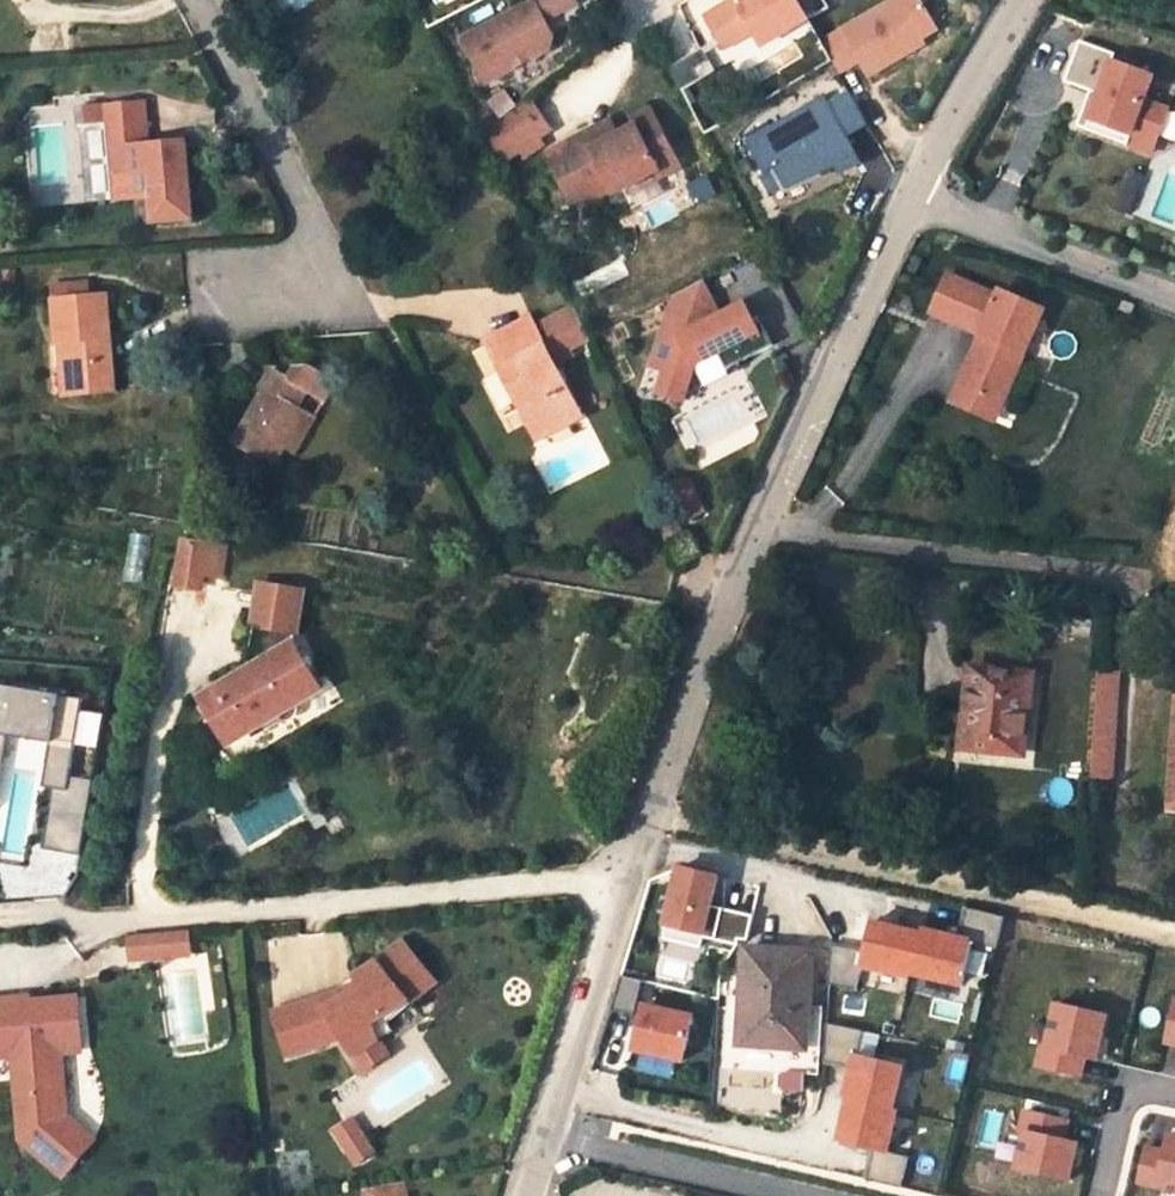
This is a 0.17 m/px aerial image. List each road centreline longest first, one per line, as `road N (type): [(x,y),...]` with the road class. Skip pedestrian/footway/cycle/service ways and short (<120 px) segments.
road 1 (residential): [(892,197),(738,513),(606,867)]
road 2 (residential): [(0,925),(606,867)]
road 3 (residential): [(257,289),(303,238),(186,0)]
road 4 (residential): [(522,1120),(847,1195)]
road 5 (residential): [(892,197),(1174,299)]
road 6 (residential): [(606,867),(522,1120)]
road 7 (residential): [(1006,0),(892,197)]
road 8 (residential): [(1086,1195),(1114,1084),(1174,1097)]

